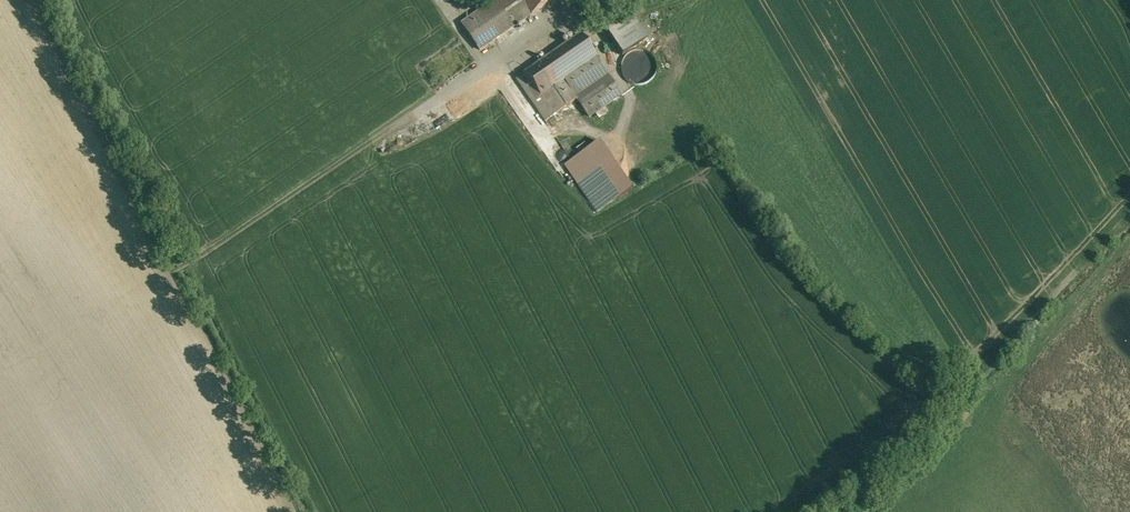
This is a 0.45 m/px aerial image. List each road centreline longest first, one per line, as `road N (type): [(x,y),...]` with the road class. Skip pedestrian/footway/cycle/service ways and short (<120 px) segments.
road 1 (track): [(433,107),(199,274)]

